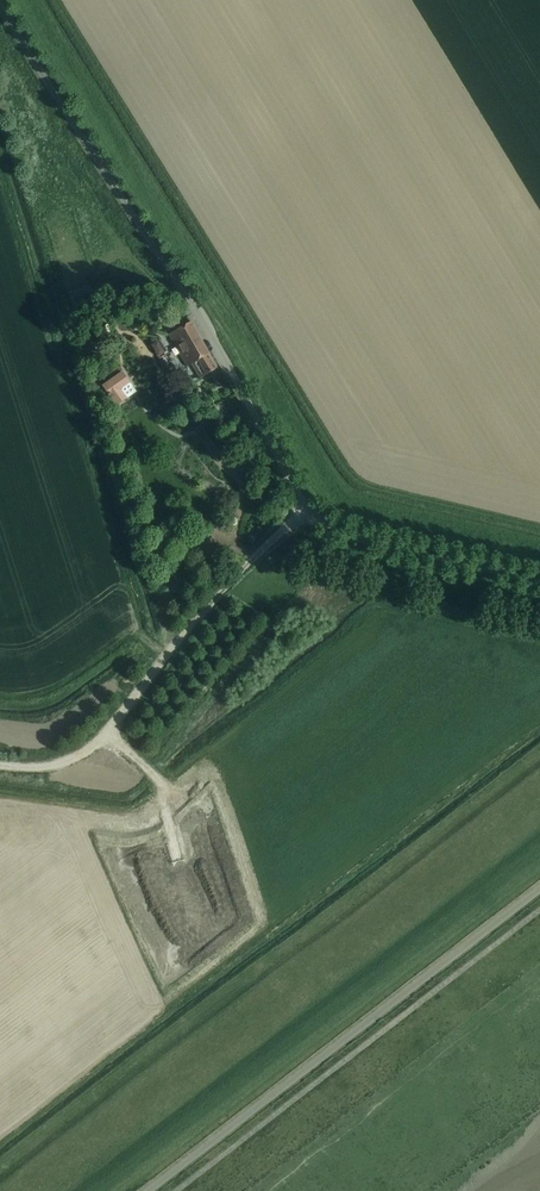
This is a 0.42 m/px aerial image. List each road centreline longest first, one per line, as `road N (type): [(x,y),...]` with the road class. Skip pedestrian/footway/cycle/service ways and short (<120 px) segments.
road 1 (unclassified): [(539,583),(407,552),(335,530),(306,512),(227,367),(0,9)]
road 2 (unclassified): [(147,1190),(539,888)]
road 3 (track): [(0,763),(63,764),(98,743),(223,589),(306,512)]

